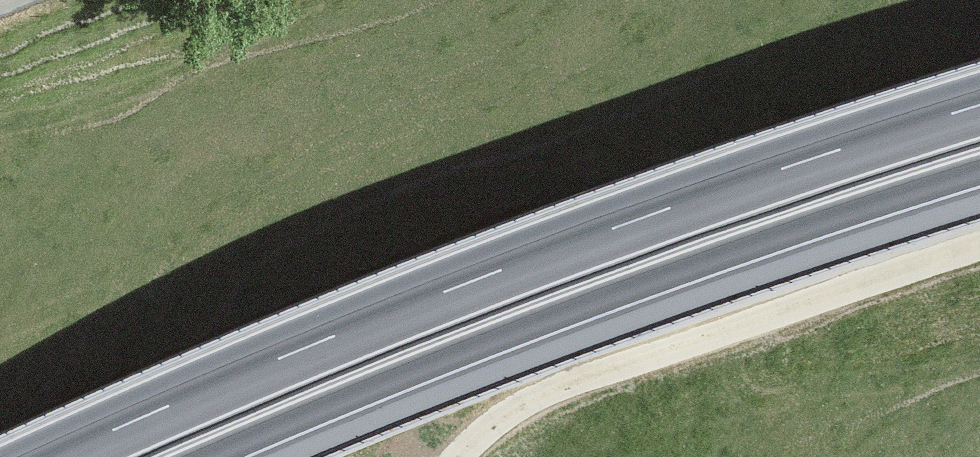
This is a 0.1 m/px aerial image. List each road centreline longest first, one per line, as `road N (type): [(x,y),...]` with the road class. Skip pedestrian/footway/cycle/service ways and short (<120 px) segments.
road 1 (trunk): [(979,105),(474,280),(55,456)]
road 2 (trunk): [(207,456),(499,337),(979,170)]
road 3 (track): [(460,456),(538,397),(585,377),(979,249)]

